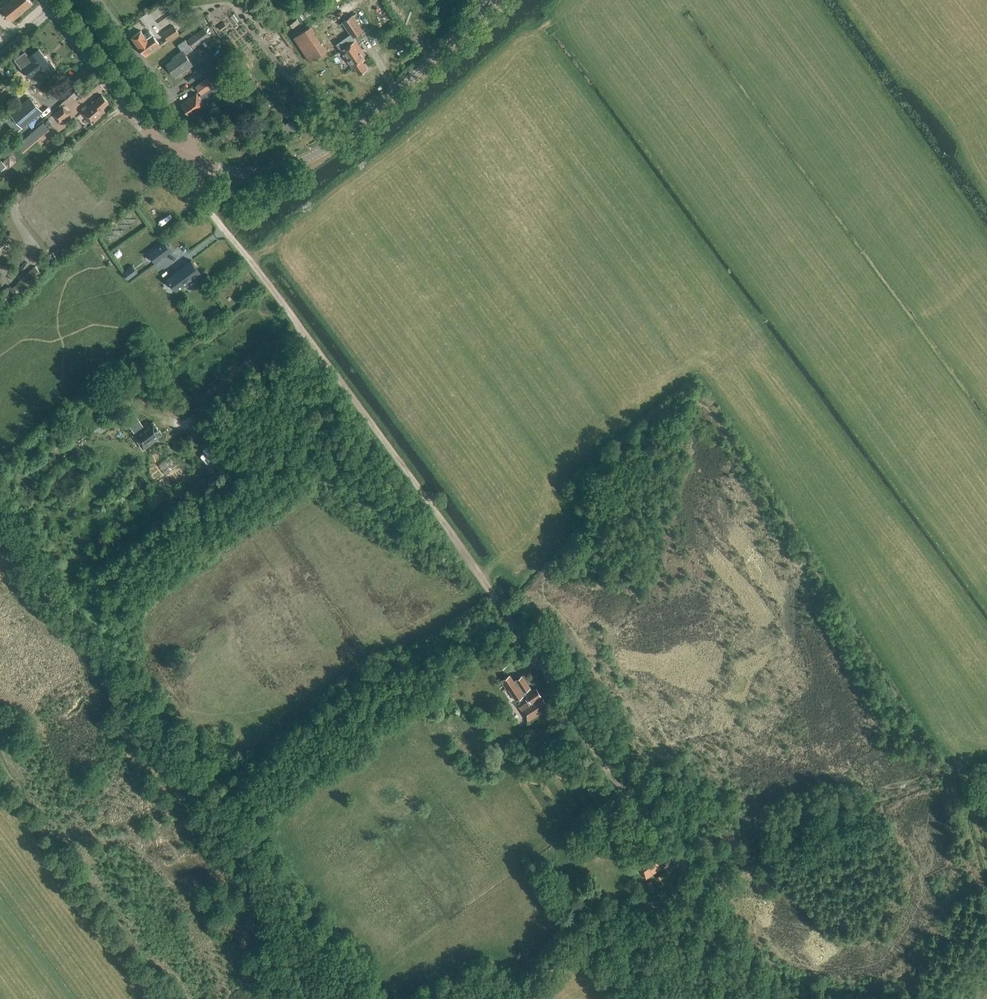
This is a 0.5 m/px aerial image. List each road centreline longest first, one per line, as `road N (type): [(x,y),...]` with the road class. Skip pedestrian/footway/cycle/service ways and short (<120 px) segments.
road 1 (track): [(511,998),(676,885),(676,853),(597,752),(417,482),(200,200)]
road 2 (tertiary): [(202,165),(252,172),(316,154),(499,0)]
road 3 (tertiary): [(186,157),(133,115),(48,0)]
road 4 (unclassified): [(186,157),(176,104),(96,0)]

